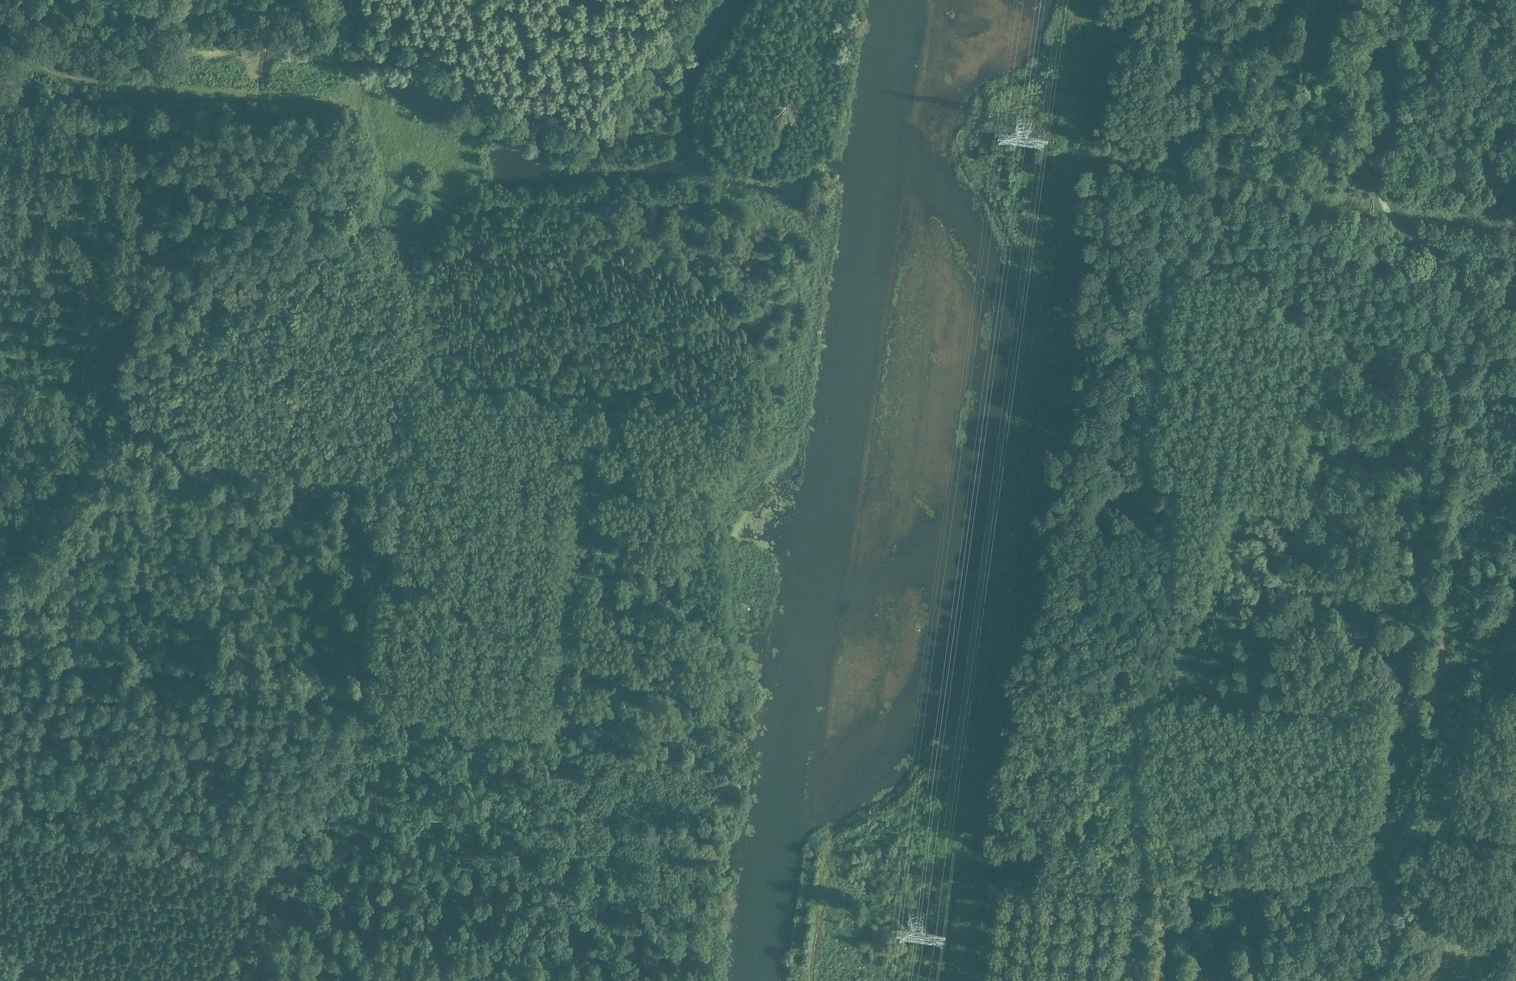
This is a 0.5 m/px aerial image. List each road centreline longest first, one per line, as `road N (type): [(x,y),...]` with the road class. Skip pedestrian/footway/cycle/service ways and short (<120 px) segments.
road 1 (track): [(0,551),(107,390),(187,314),(317,207),(383,206),(392,165),(365,84)]
road 2 (track): [(365,84),(291,92),(190,86),(58,67),(0,42)]

